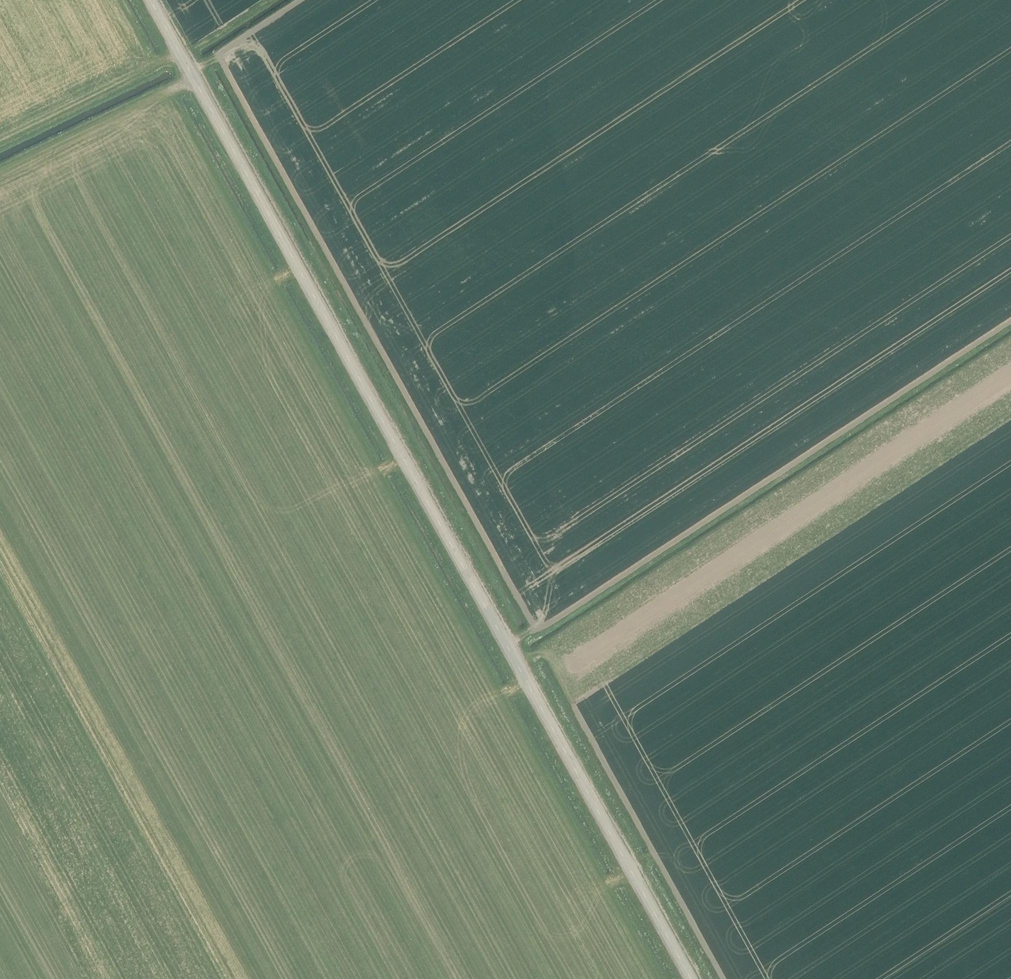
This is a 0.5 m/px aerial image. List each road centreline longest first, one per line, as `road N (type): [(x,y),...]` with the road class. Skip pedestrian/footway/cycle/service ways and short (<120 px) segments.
road 1 (tertiary): [(691,978),(151,0)]

